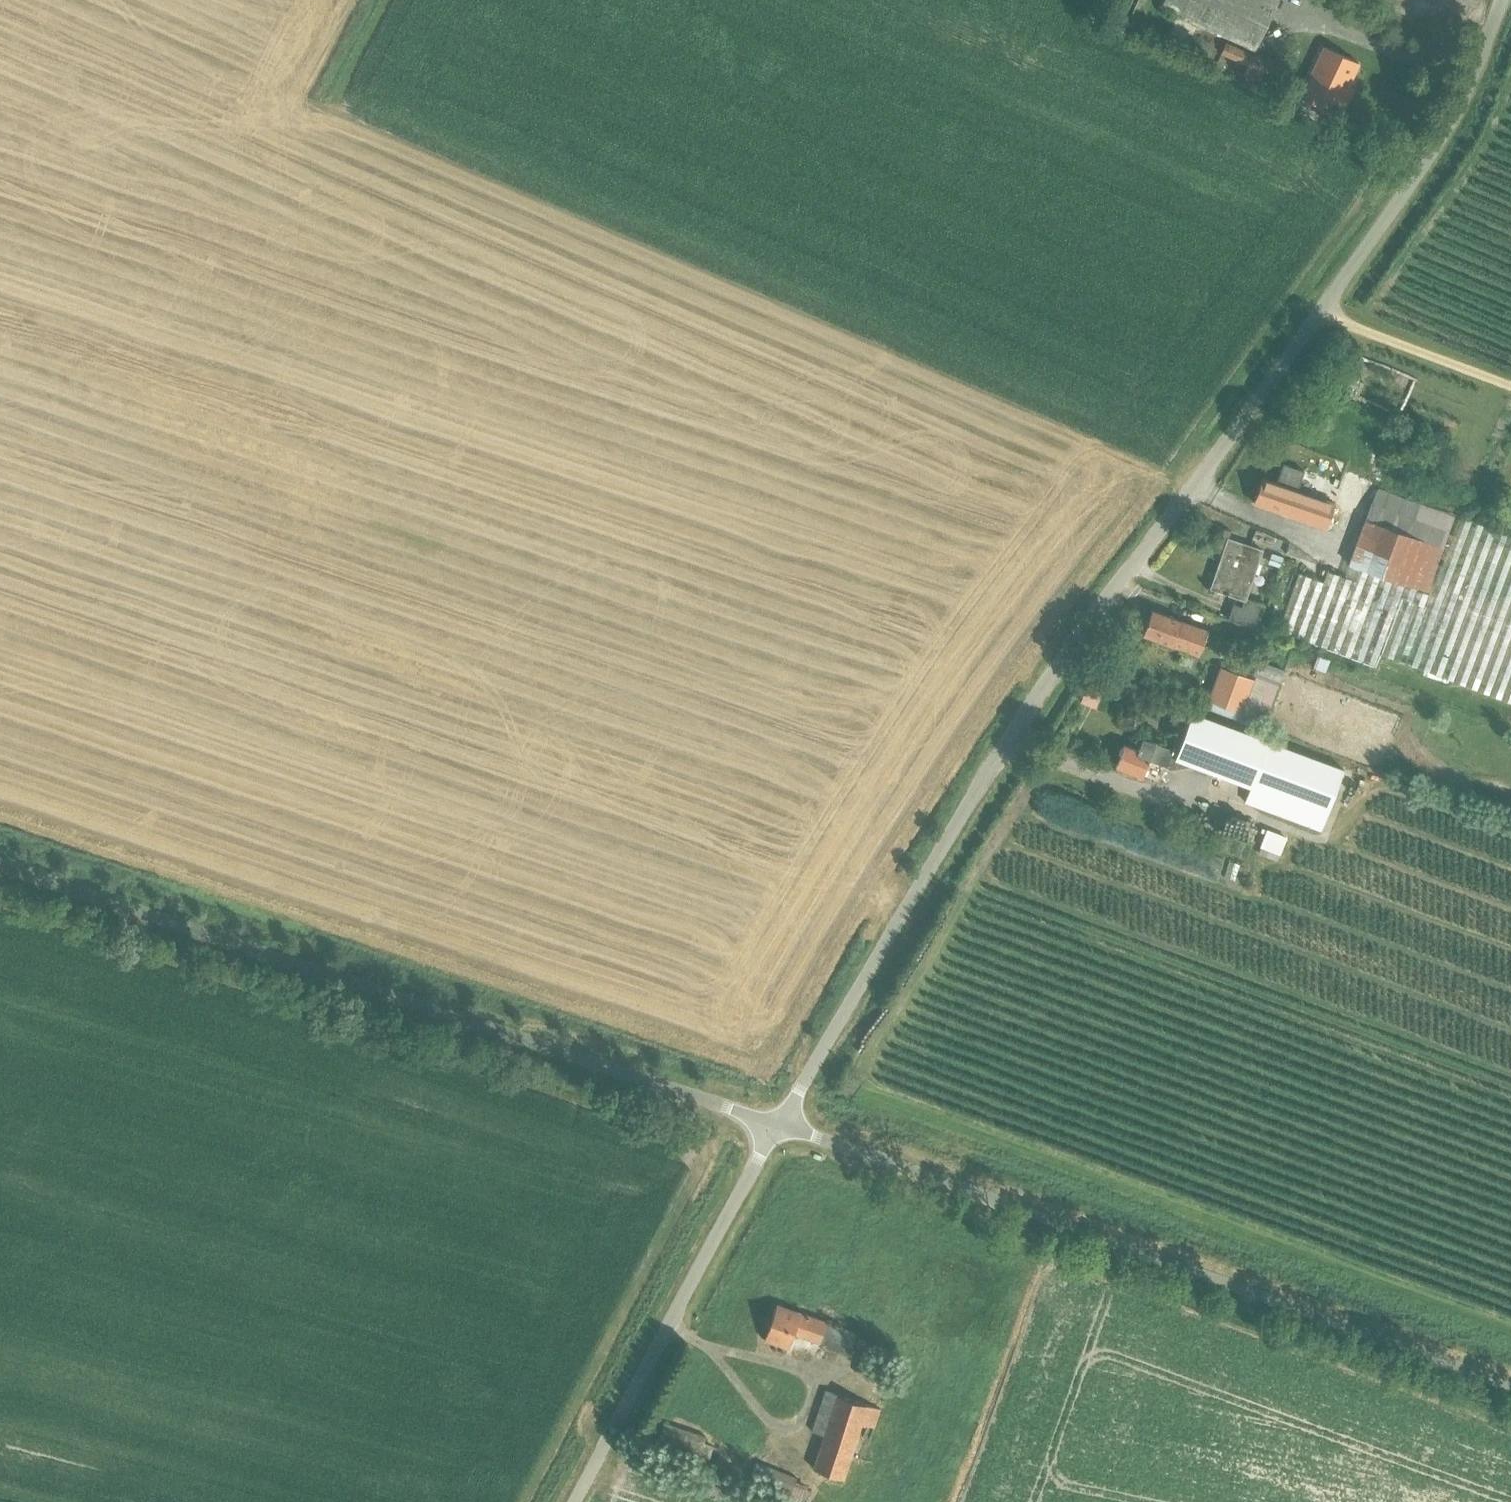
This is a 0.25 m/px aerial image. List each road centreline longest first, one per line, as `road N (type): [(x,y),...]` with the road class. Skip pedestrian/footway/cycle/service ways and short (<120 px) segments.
road 1 (unclassified): [(1500,0),(1435,145),(1051,673),(777,1124)]
road 2 (unclassified): [(777,1124),(0,865)]
road 3 (unclassified): [(1510,1387),(777,1124)]
road 4 (unclassified): [(574,1501),(777,1124)]

